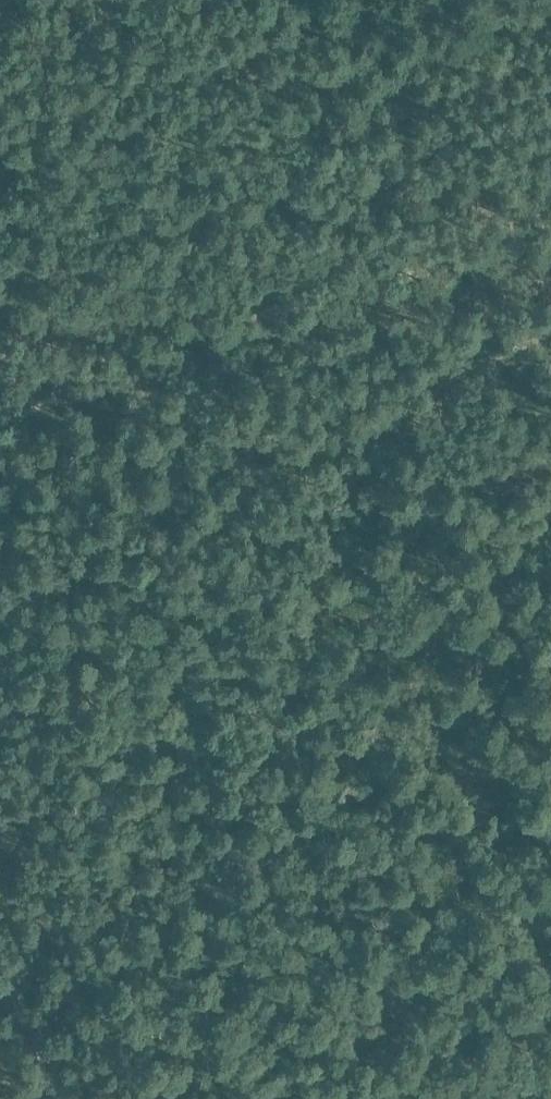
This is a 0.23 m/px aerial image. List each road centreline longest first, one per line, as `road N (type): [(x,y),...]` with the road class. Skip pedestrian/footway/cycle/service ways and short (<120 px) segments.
road 1 (track): [(0,381),(550,243)]
road 2 (track): [(0,960),(59,1098)]

